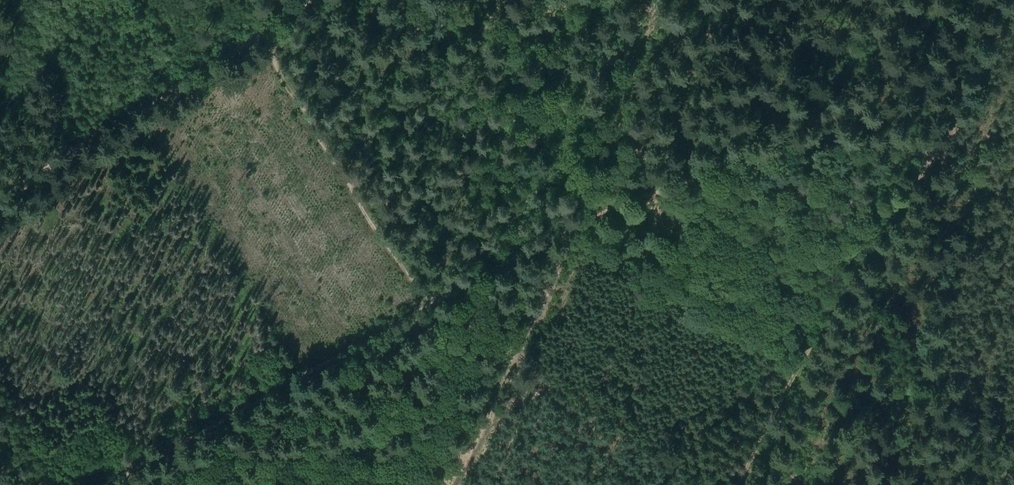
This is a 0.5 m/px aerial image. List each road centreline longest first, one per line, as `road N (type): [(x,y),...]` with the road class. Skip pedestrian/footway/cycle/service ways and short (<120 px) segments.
road 1 (track): [(314,0),(0,199)]

